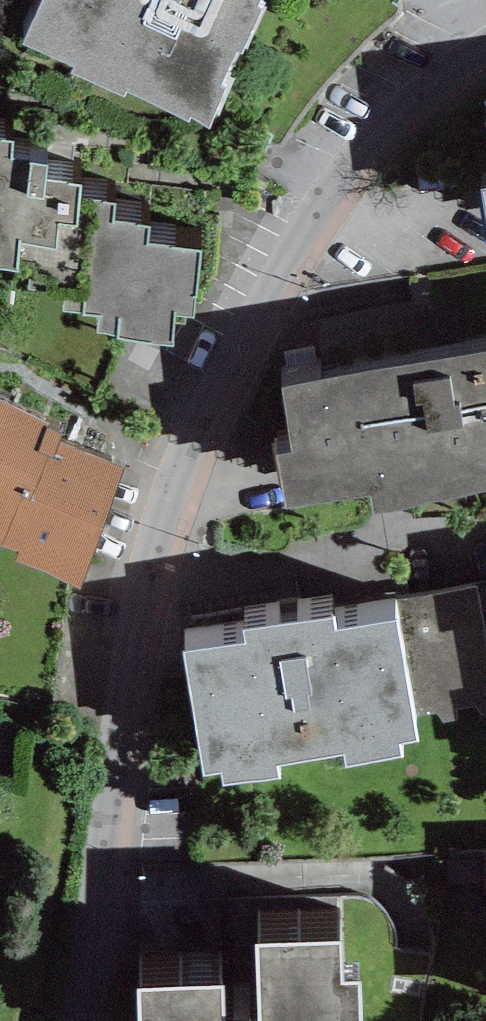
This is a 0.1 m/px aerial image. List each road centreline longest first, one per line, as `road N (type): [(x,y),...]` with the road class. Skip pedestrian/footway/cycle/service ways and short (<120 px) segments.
road 1 (residential): [(485,48),(465,58),(390,132),(241,357),(162,524),(122,704),(81,1020)]

